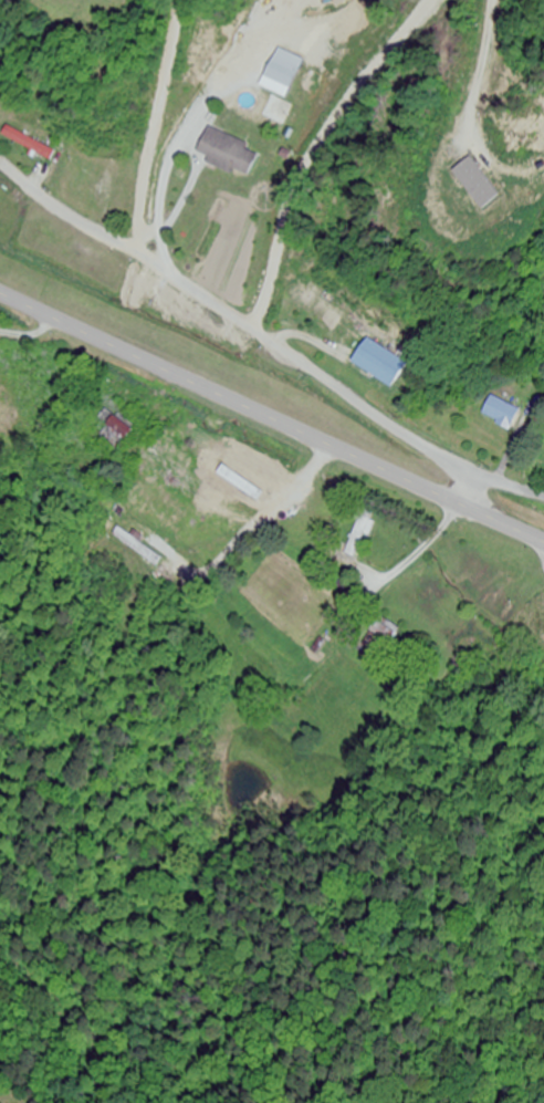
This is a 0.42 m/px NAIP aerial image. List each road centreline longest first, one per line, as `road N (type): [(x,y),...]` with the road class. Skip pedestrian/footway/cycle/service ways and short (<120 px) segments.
road 1 (residential): [(543,498),(400,437),(0,166)]
road 2 (secondary): [(0,294),(543,543)]

